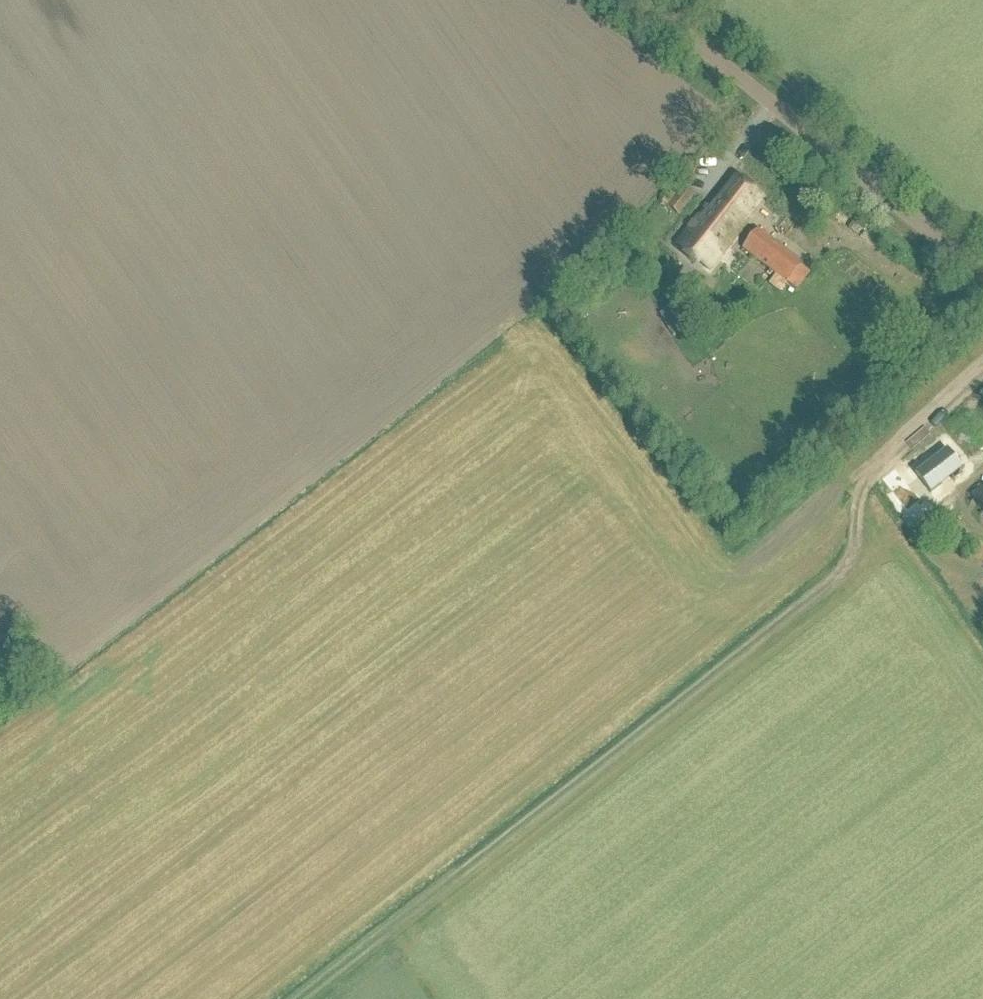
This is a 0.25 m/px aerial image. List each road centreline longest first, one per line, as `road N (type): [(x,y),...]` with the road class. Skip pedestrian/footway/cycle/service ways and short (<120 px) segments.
road 1 (tertiary): [(641,0),(982,274)]

